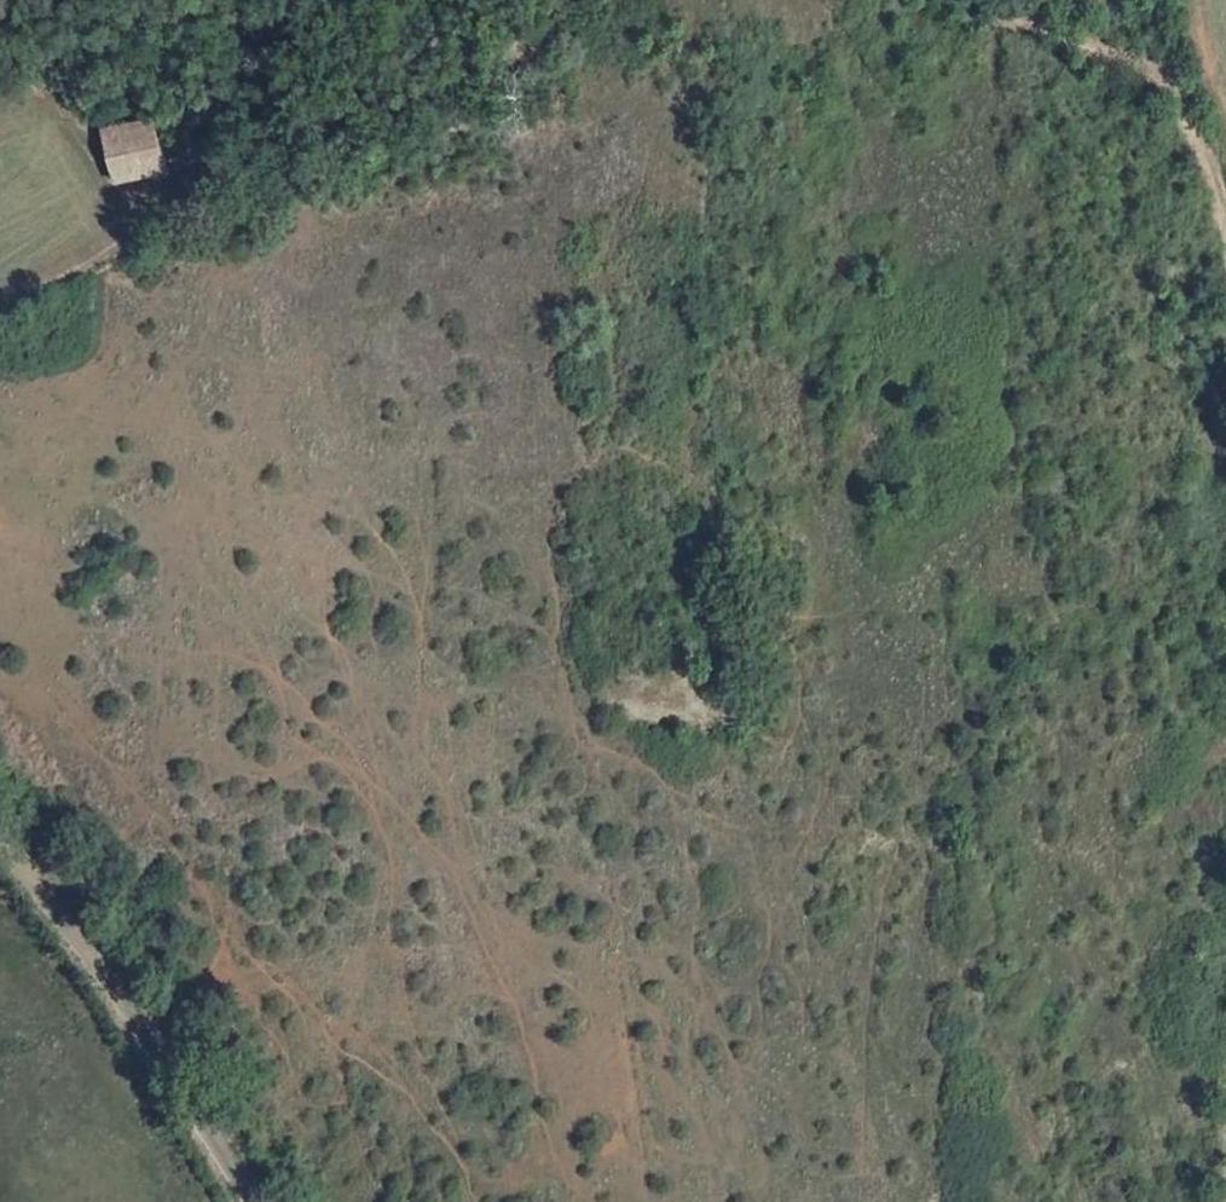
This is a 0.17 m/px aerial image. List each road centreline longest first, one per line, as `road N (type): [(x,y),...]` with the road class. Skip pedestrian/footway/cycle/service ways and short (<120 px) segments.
road 1 (track): [(556,0),(502,59),(196,172),(130,229),(0,303)]
road 2 (unclassified): [(0,845),(143,1027),(251,1201)]
road 3 (track): [(1225,257),(1206,149),(1169,85),(1081,43),(993,15),(985,0)]

